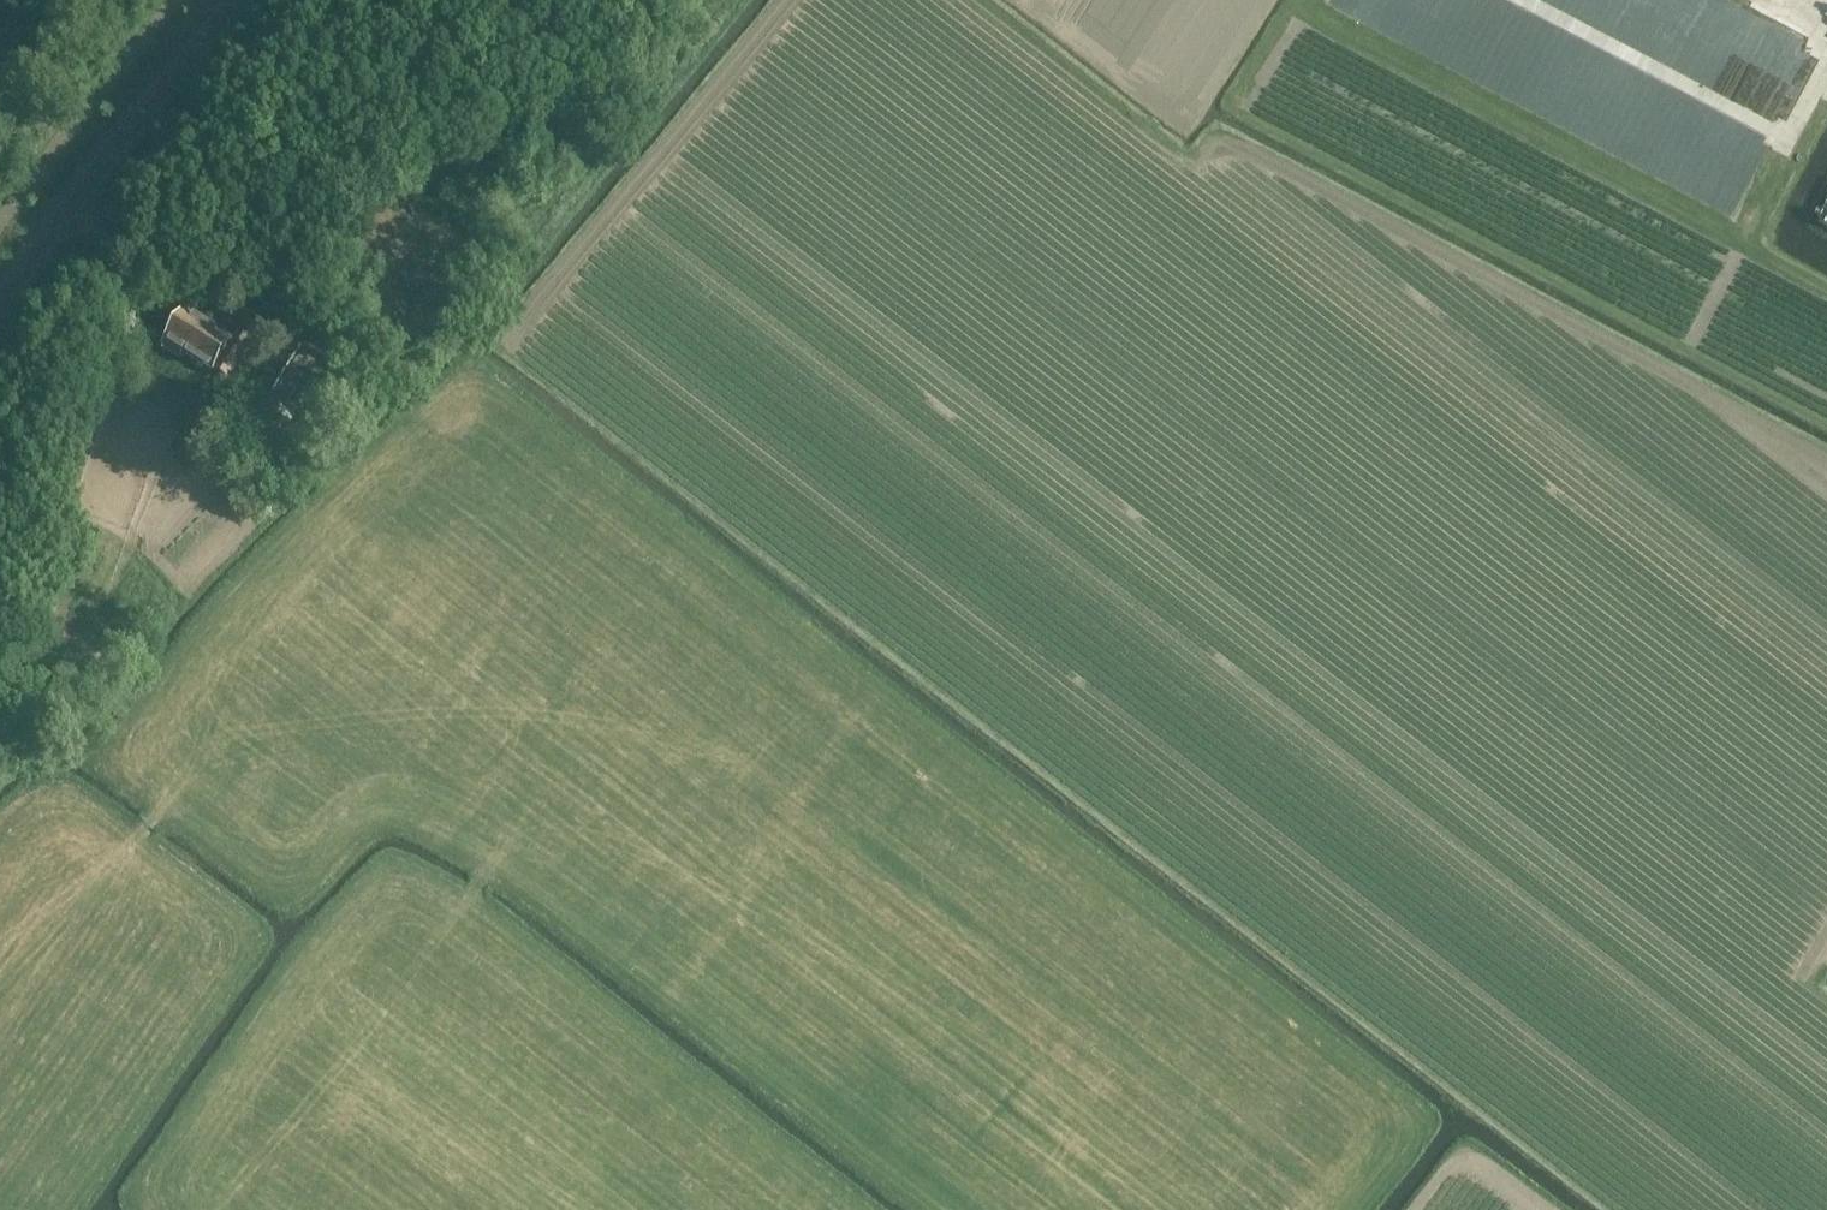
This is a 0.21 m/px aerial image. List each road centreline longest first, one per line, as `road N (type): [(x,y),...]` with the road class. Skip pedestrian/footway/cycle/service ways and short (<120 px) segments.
road 1 (tertiary): [(0,305),(88,183),(238,0)]
road 2 (track): [(1826,78),(1788,141),(1523,0)]

